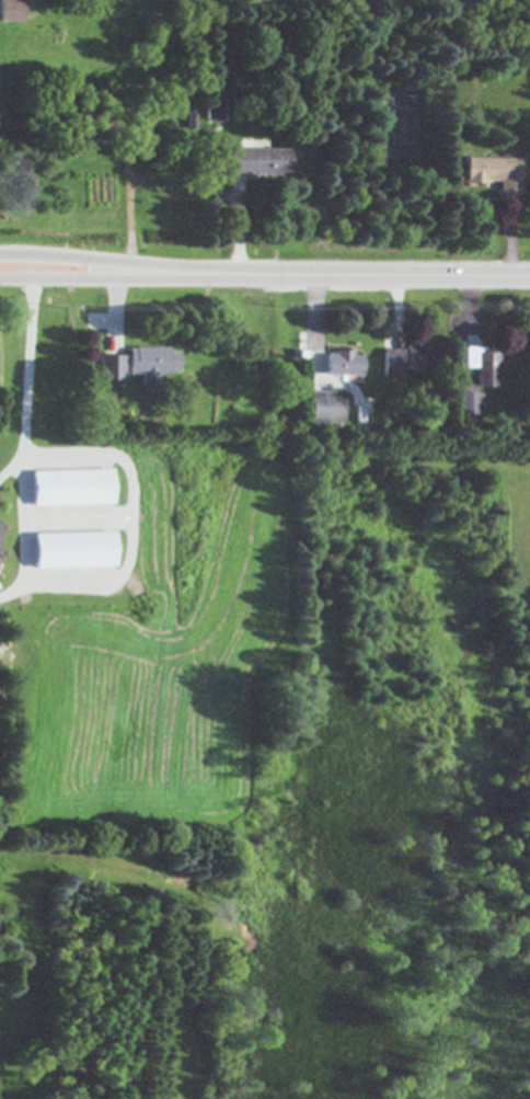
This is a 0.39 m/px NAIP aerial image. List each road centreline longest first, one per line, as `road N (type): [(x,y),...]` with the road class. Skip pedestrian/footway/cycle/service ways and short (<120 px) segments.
road 1 (primary): [(529,273),(205,273)]
road 2 (primary): [(205,273),(0,252)]
road 3 (primary): [(0,278),(205,273)]

